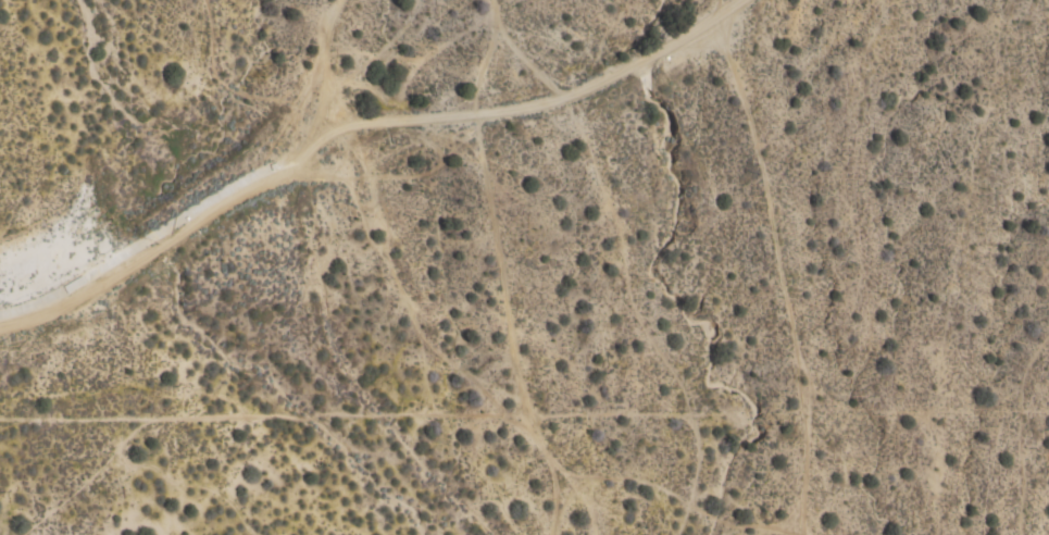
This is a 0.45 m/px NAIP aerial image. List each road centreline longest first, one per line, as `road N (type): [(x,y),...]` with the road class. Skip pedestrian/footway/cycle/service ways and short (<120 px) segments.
road 1 (track): [(0,327),(98,286),(336,134),(558,104),(743,0)]
road 2 (residential): [(480,534),(370,426),(321,324),(290,123),(341,0)]

